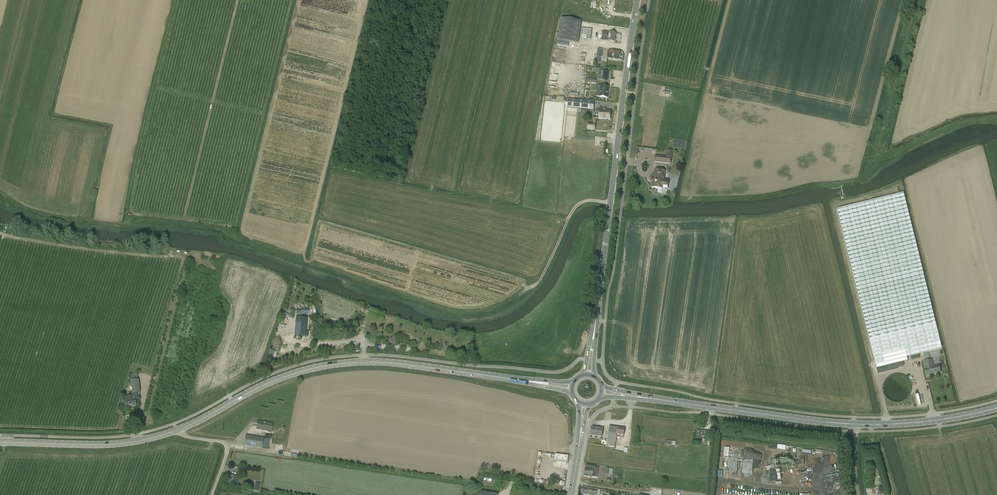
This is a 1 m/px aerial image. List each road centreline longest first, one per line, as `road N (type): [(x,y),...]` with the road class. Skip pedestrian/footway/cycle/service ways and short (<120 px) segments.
road 1 (primary): [(177,430),(265,385),(340,364),(385,362),(571,388)]
road 2 (primary): [(601,392),(842,428),(946,423),(996,411)]
road 3 (secondary): [(589,375),(638,0)]
road 4 (track): [(916,0),(880,163),(953,127),(996,118)]
road 5 (primary): [(177,430),(97,446),(0,442)]

